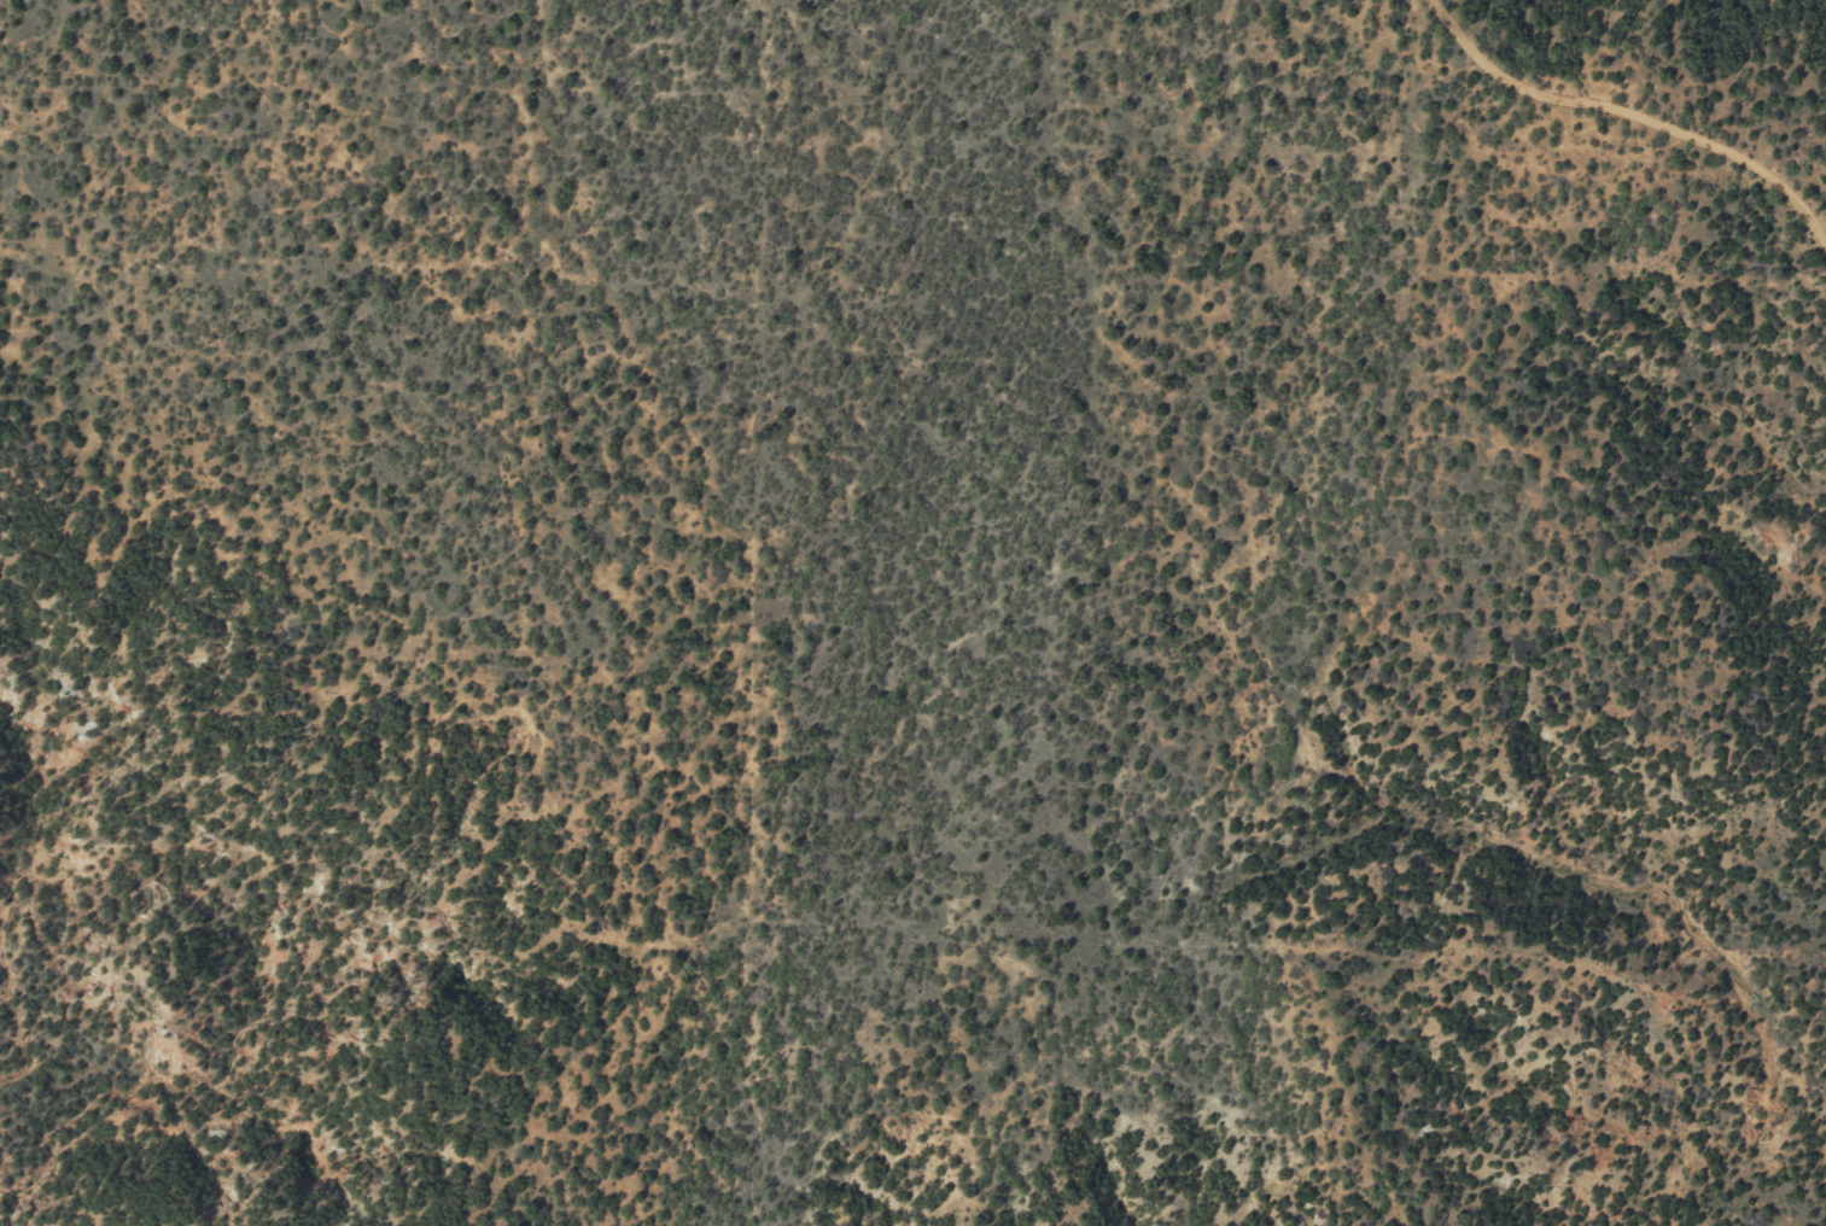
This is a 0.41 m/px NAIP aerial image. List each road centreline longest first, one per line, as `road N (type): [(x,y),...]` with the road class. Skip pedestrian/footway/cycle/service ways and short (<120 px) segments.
road 1 (residential): [(1825,331),(1787,228),(1726,160),(1435,48),(1391,0)]

